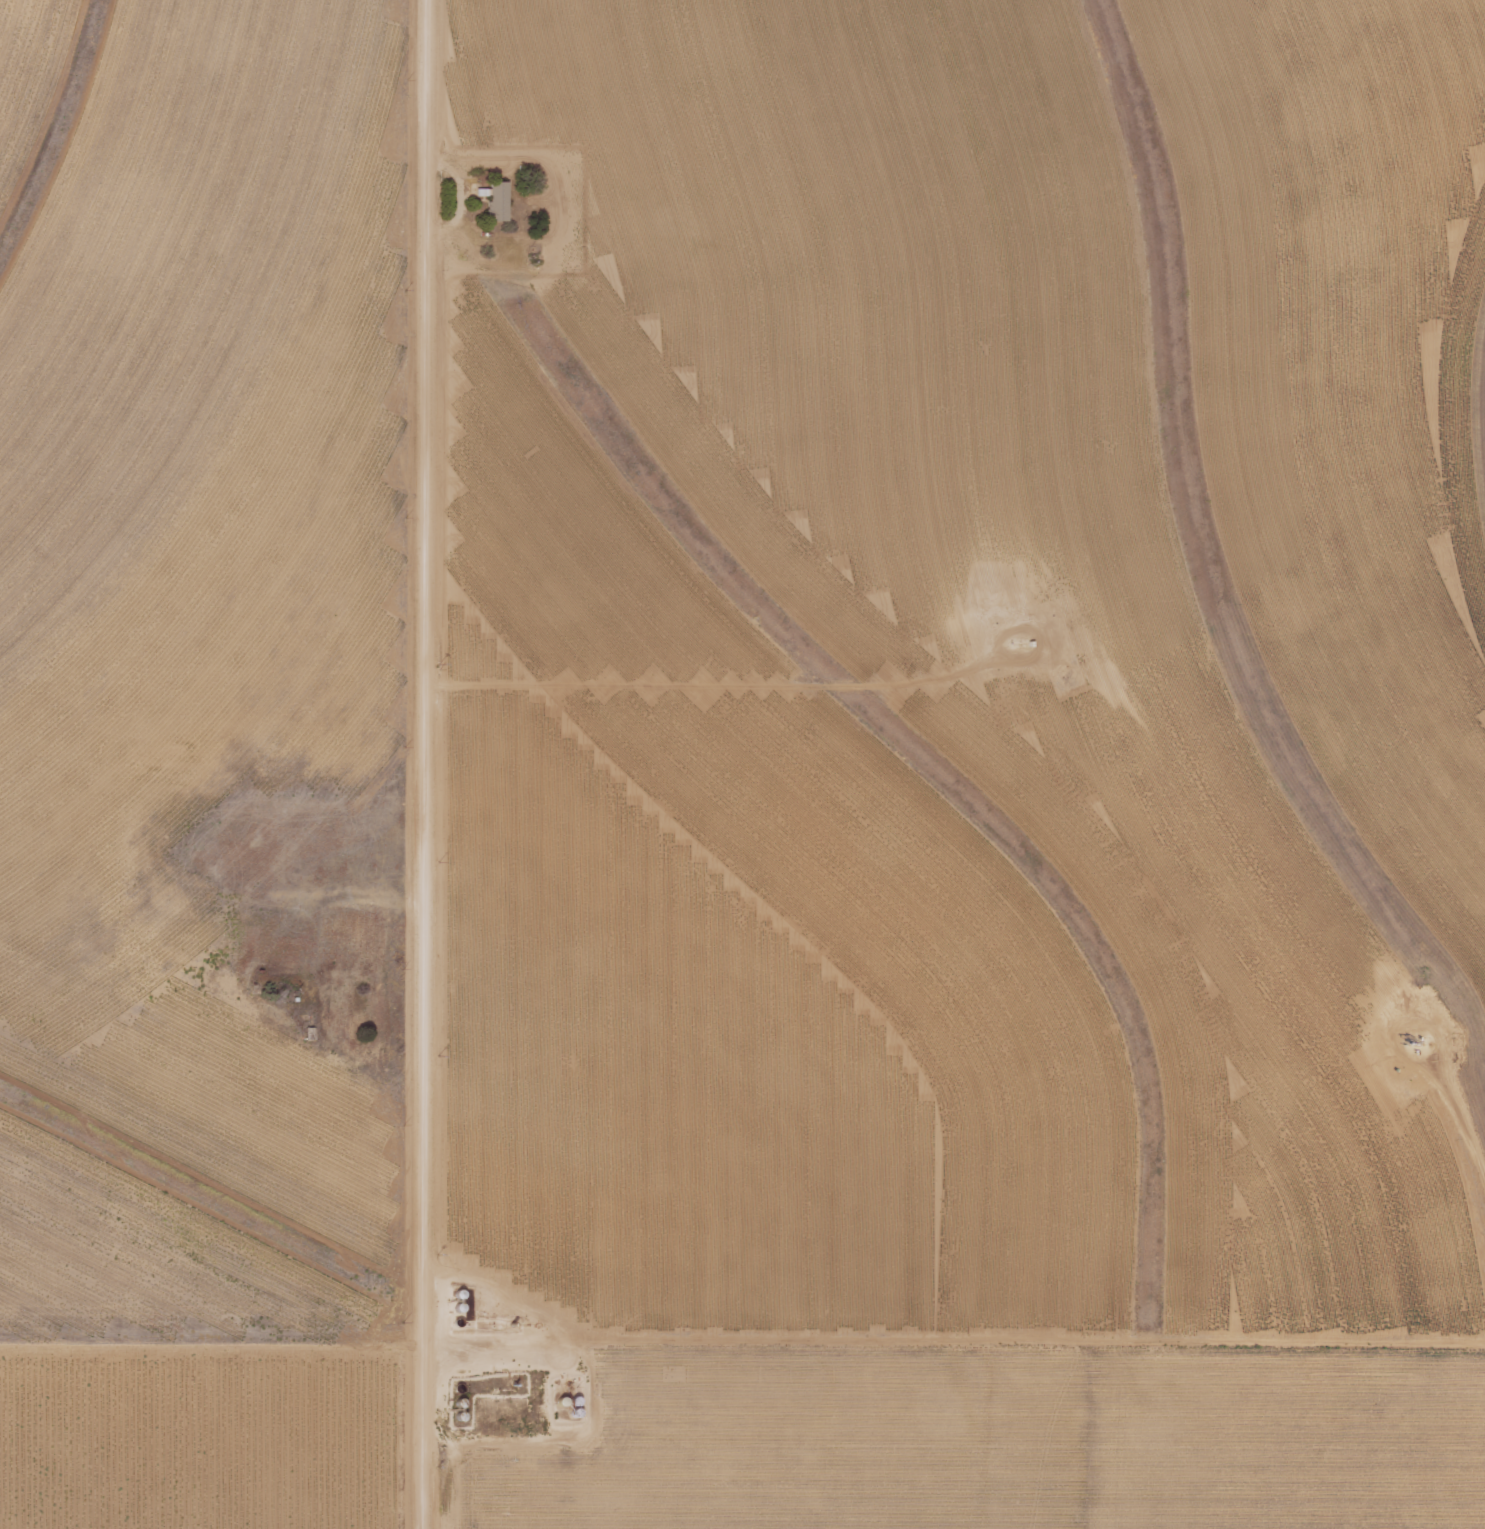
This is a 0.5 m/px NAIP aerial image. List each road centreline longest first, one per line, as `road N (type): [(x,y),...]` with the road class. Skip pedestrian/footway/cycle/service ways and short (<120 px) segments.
road 1 (residential): [(426,1528),(431,0)]

